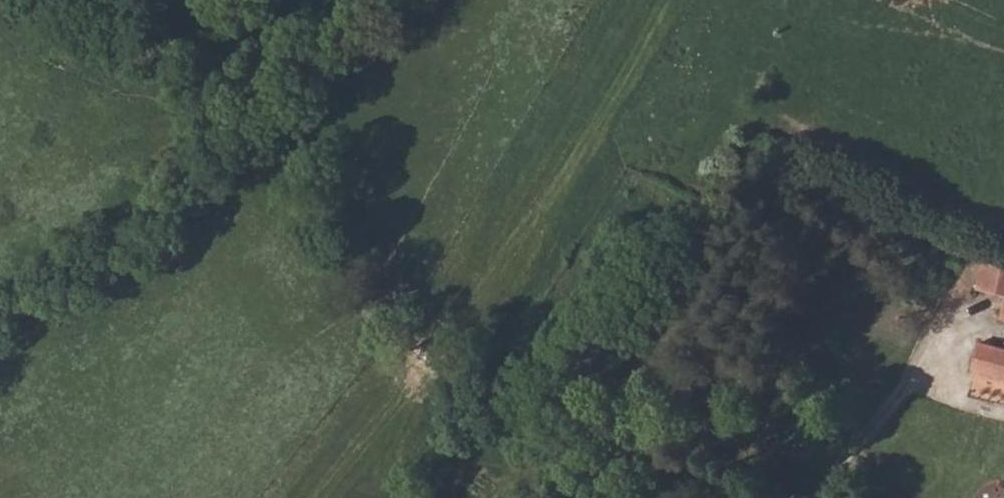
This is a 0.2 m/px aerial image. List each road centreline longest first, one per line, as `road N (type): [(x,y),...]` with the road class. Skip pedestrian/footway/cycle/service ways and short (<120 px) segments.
road 1 (track): [(833,497),(845,462),(958,330)]

